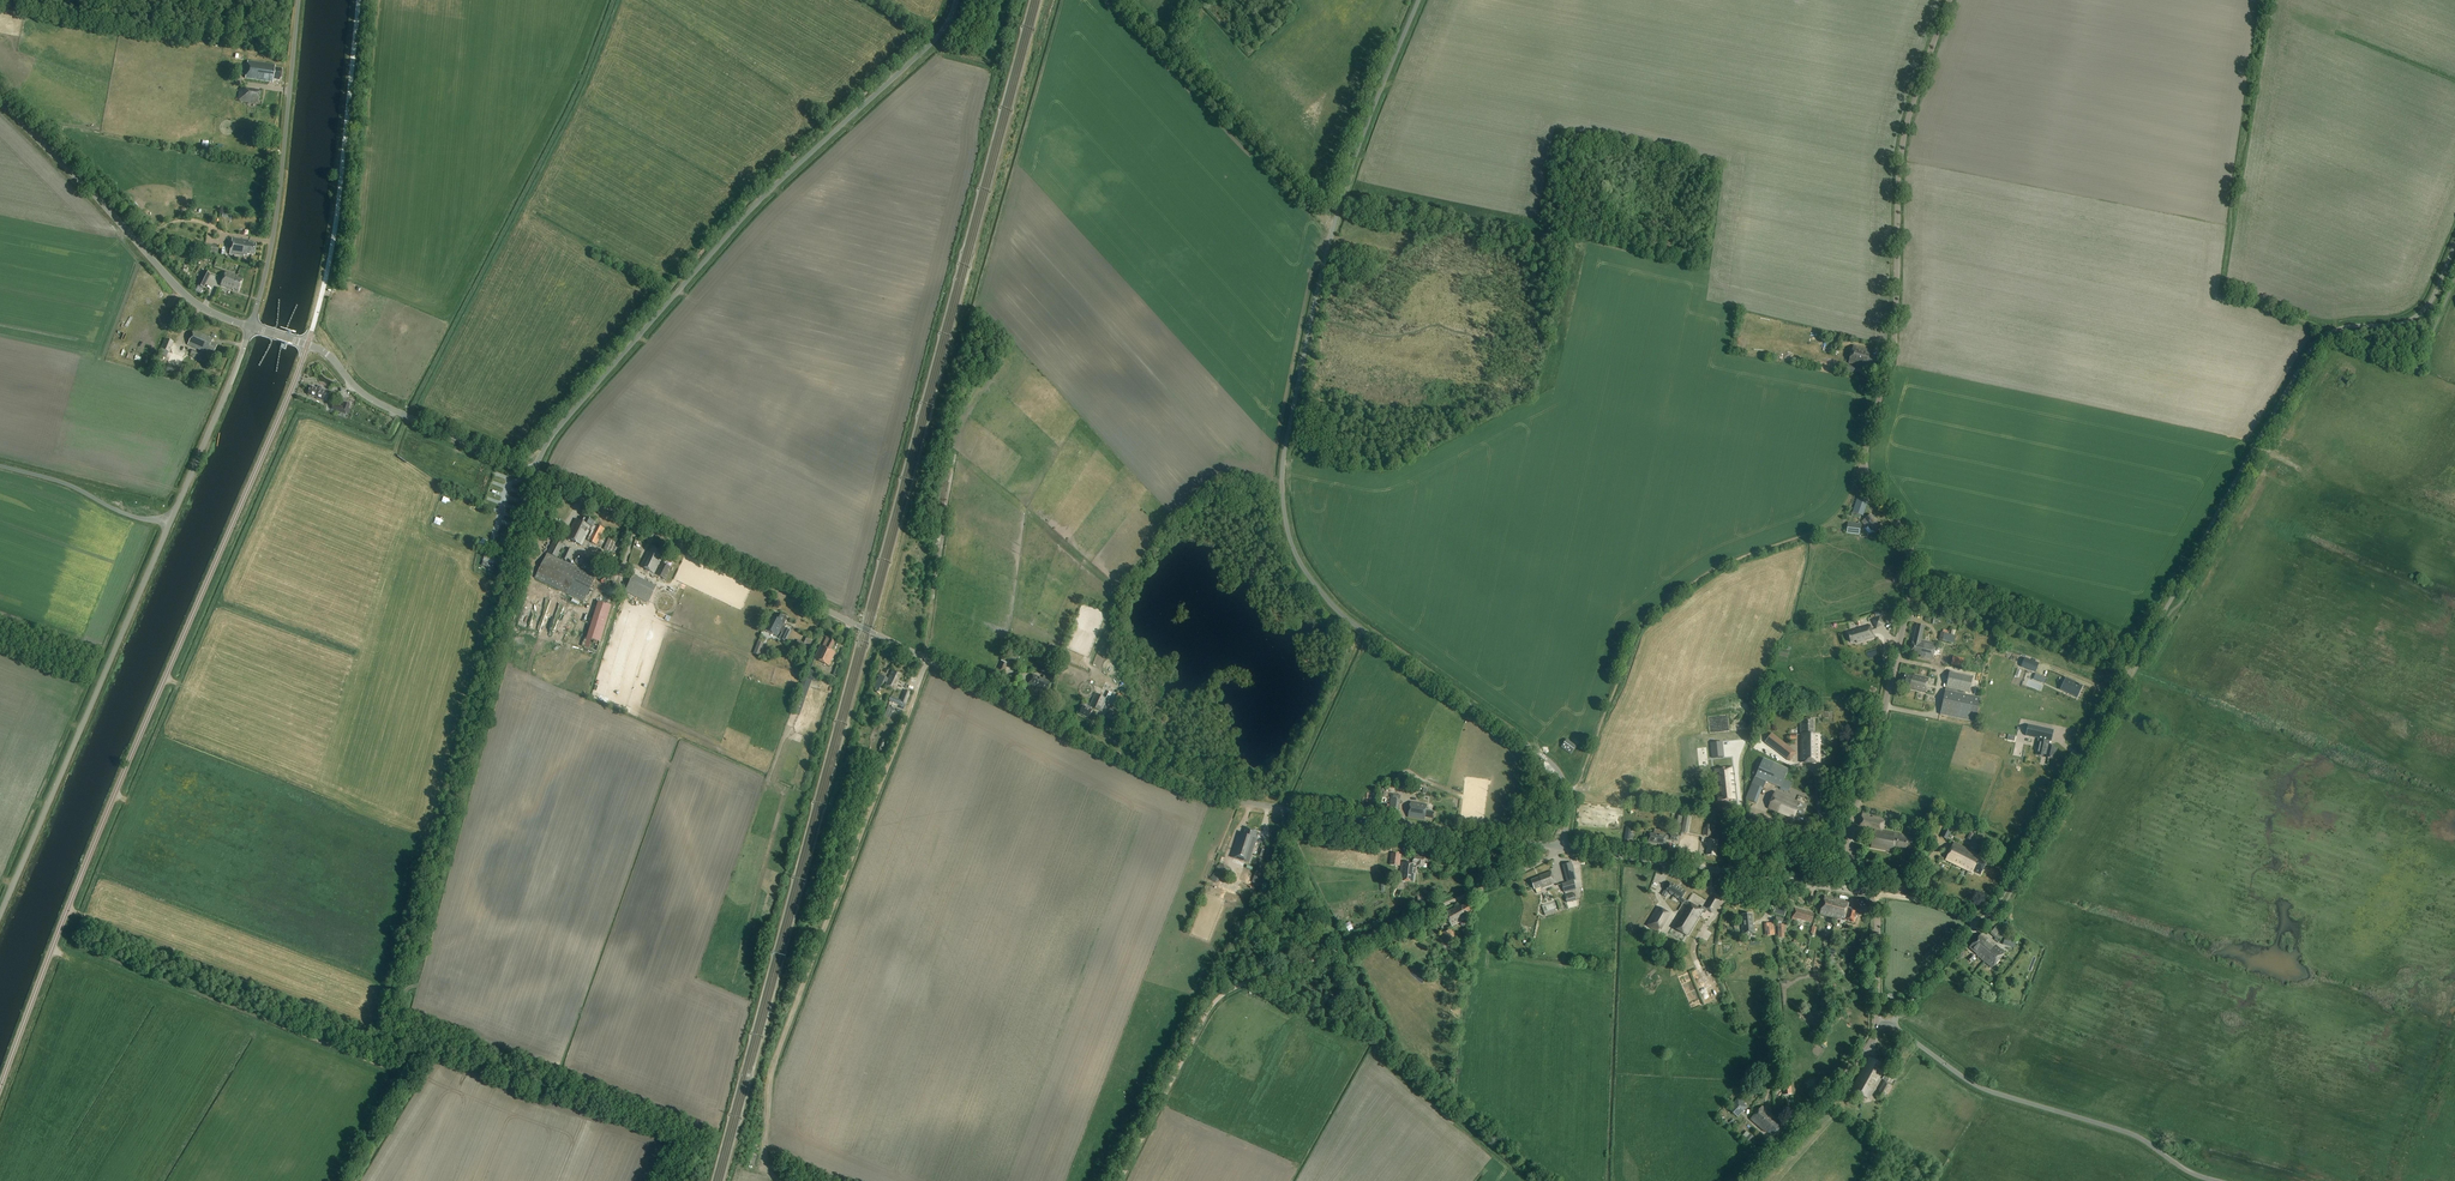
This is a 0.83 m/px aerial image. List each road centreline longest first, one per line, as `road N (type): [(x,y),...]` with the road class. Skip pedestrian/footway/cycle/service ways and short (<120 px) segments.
road 1 (unclassified): [(533,473),(1196,789),(1561,848)]
road 2 (unclassified): [(1561,848),(1569,805),(1557,769),(1333,605),(1295,552),(1283,506),(1284,456),(1327,252),(1419,0)]
road 3 (unclassified): [(1977,924),(2012,882),(2309,353),(2333,331),(2421,313),(2454,247)]
road 4 (tertiary): [(1949,0),(1902,147),(1894,347),(1864,463),(1908,537),(1912,581),(1860,802)]
road 5 (unclassified): [(0,1089),(95,843),(308,345)]
road 6 (track): [(1062,0),(945,368),(879,635)]
road 7 (unclassified): [(0,916),(250,327)]
road 8 (unclassified): [(956,0),(938,36),(756,204),(682,286),(556,431),(533,473)]
road 9 (track): [(928,660),(769,1073),(770,1176)]
road 10 (track): [(2419,366),(2225,288),(2263,0)]
road 11 (track): [(410,416),(580,89),(615,0)]
road 12 (unclassified): [(1891,1023),(1973,1083),(2124,1131),(2217,1180)]
road 13 (track): [(1121,1180),(1213,1004),(1234,988),(1346,946)]
road 14 (unclassified): [(250,327),(185,296),(0,100)]
road 15 (unclassified): [(250,327),(279,201),(298,0)]
road 16 (track): [(1119,0),(1333,229)]
road 17 (unclassified): [(308,345),(327,354),(371,399),(533,473)]
road 18 (tertiary): [(1877,1024),(1869,1047),(1751,1180)]
road 19 (unclassified): [(1561,848),(1731,872)]
road 20 (unclassified): [(1419,915),(1561,848)]
road 21 (residential): [(1860,802),(1731,872)]
road 22 (unclassified): [(1731,872),(1867,893)]
road 23 (tertiary): [(1867,893),(1877,913),(1877,1024)]
road 24 (unclassified): [(1977,924),(1891,1023)]
road 25 (track): [(929,45),(989,59),(1005,0)]

